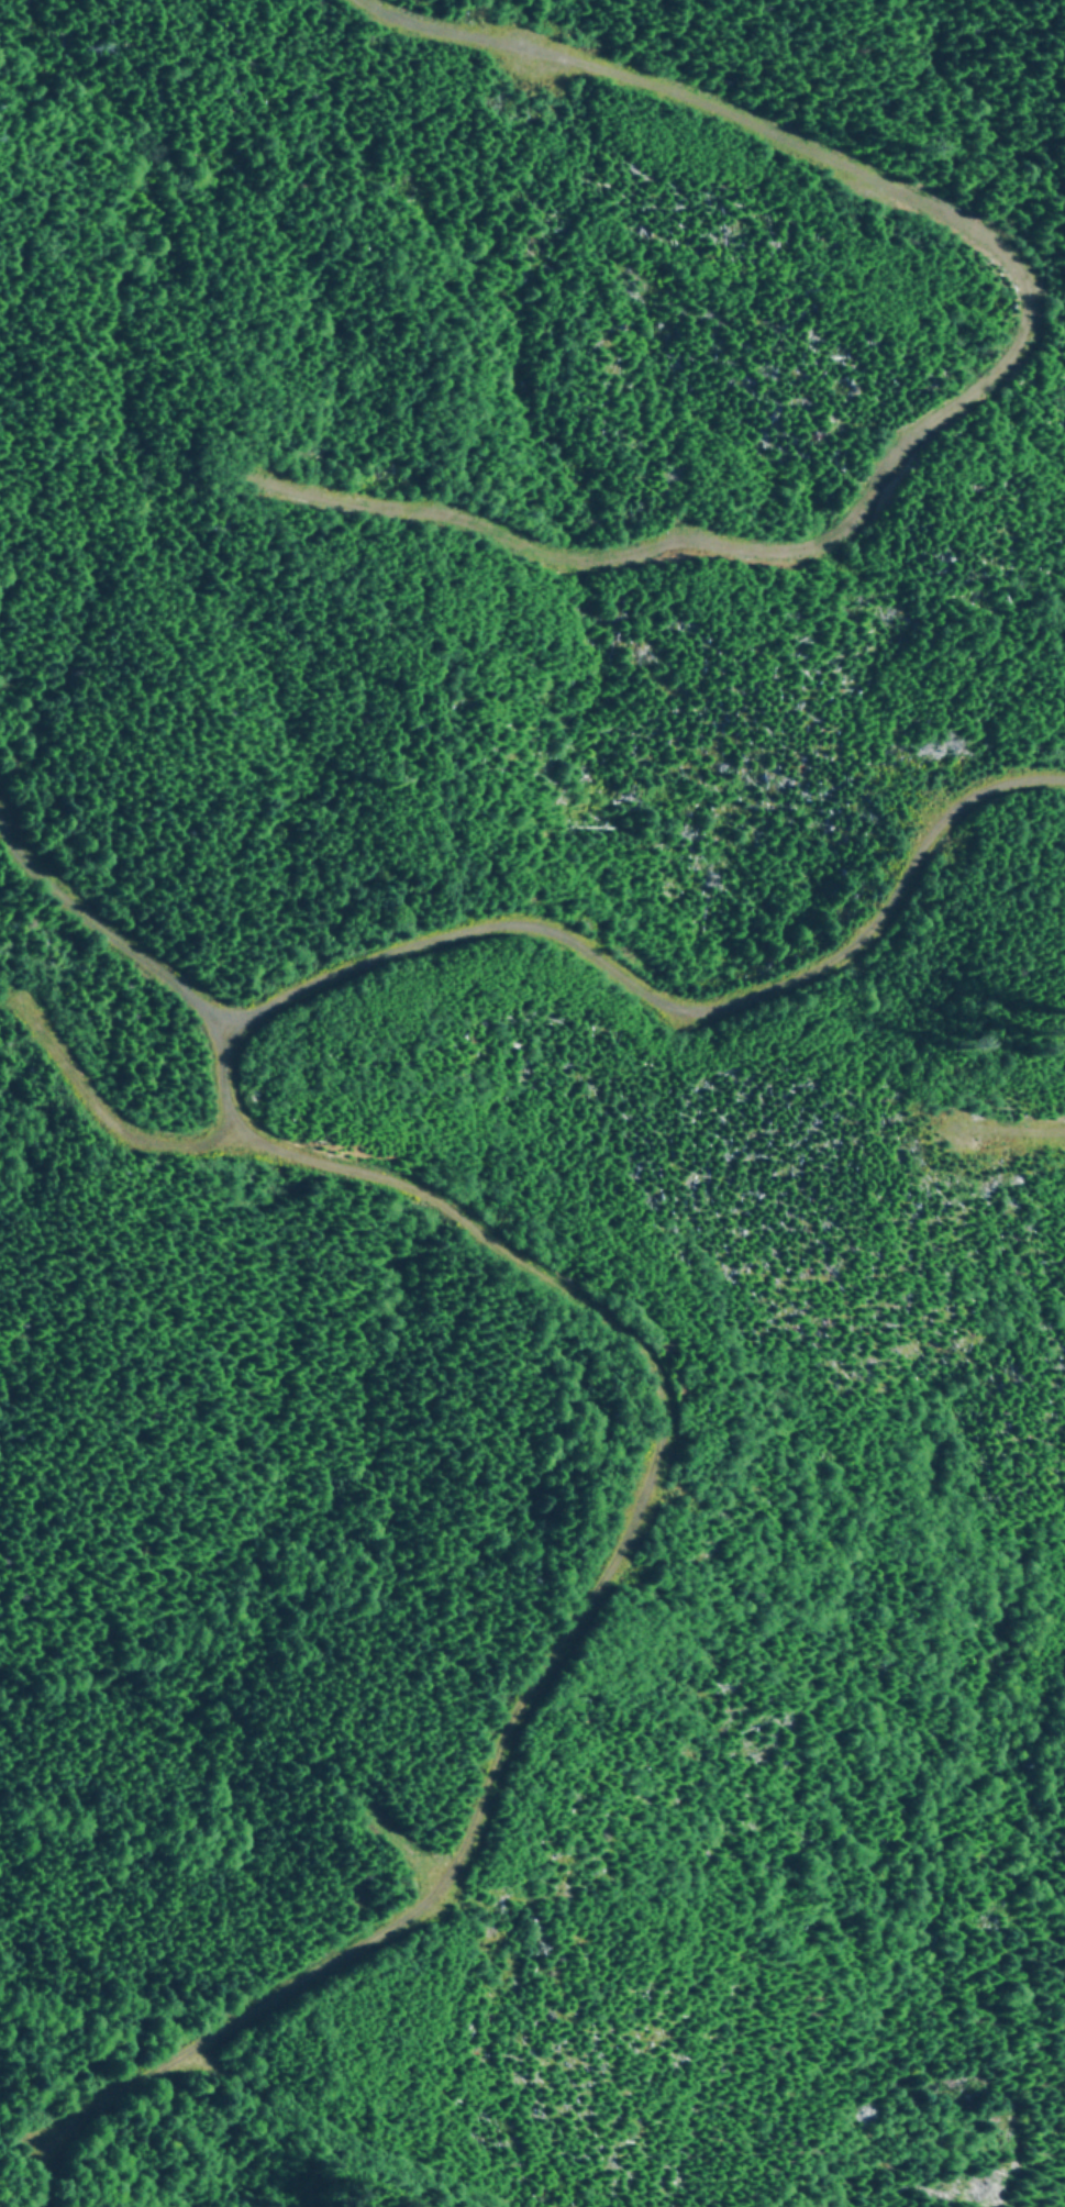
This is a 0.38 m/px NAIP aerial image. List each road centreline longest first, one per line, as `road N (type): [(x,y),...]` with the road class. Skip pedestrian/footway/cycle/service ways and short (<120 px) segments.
road 1 (track): [(0,2171),(413,1962),(500,1706),(614,1497),(608,1389),(562,1315),(199,1140),(178,1107),(199,1073),(292,1019),(441,999),(668,1019),(763,999),(830,924),(951,851),(1064,863)]

